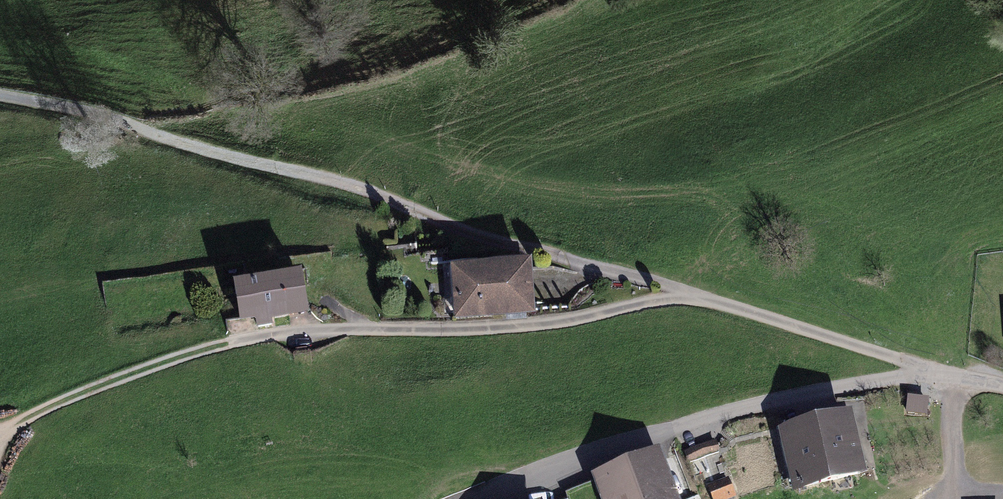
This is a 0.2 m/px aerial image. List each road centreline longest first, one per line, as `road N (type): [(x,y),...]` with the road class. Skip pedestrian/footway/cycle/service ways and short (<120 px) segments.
road 1 (residential): [(1002,384),(952,376),(689,292),(538,325),(299,331),(227,343)]
road 2 (track): [(689,292),(474,234),(373,190),(245,161),(84,109),(0,95)]
road 3 (track): [(227,343),(73,393),(0,437)]
road 4 (track): [(952,376),(952,498)]

